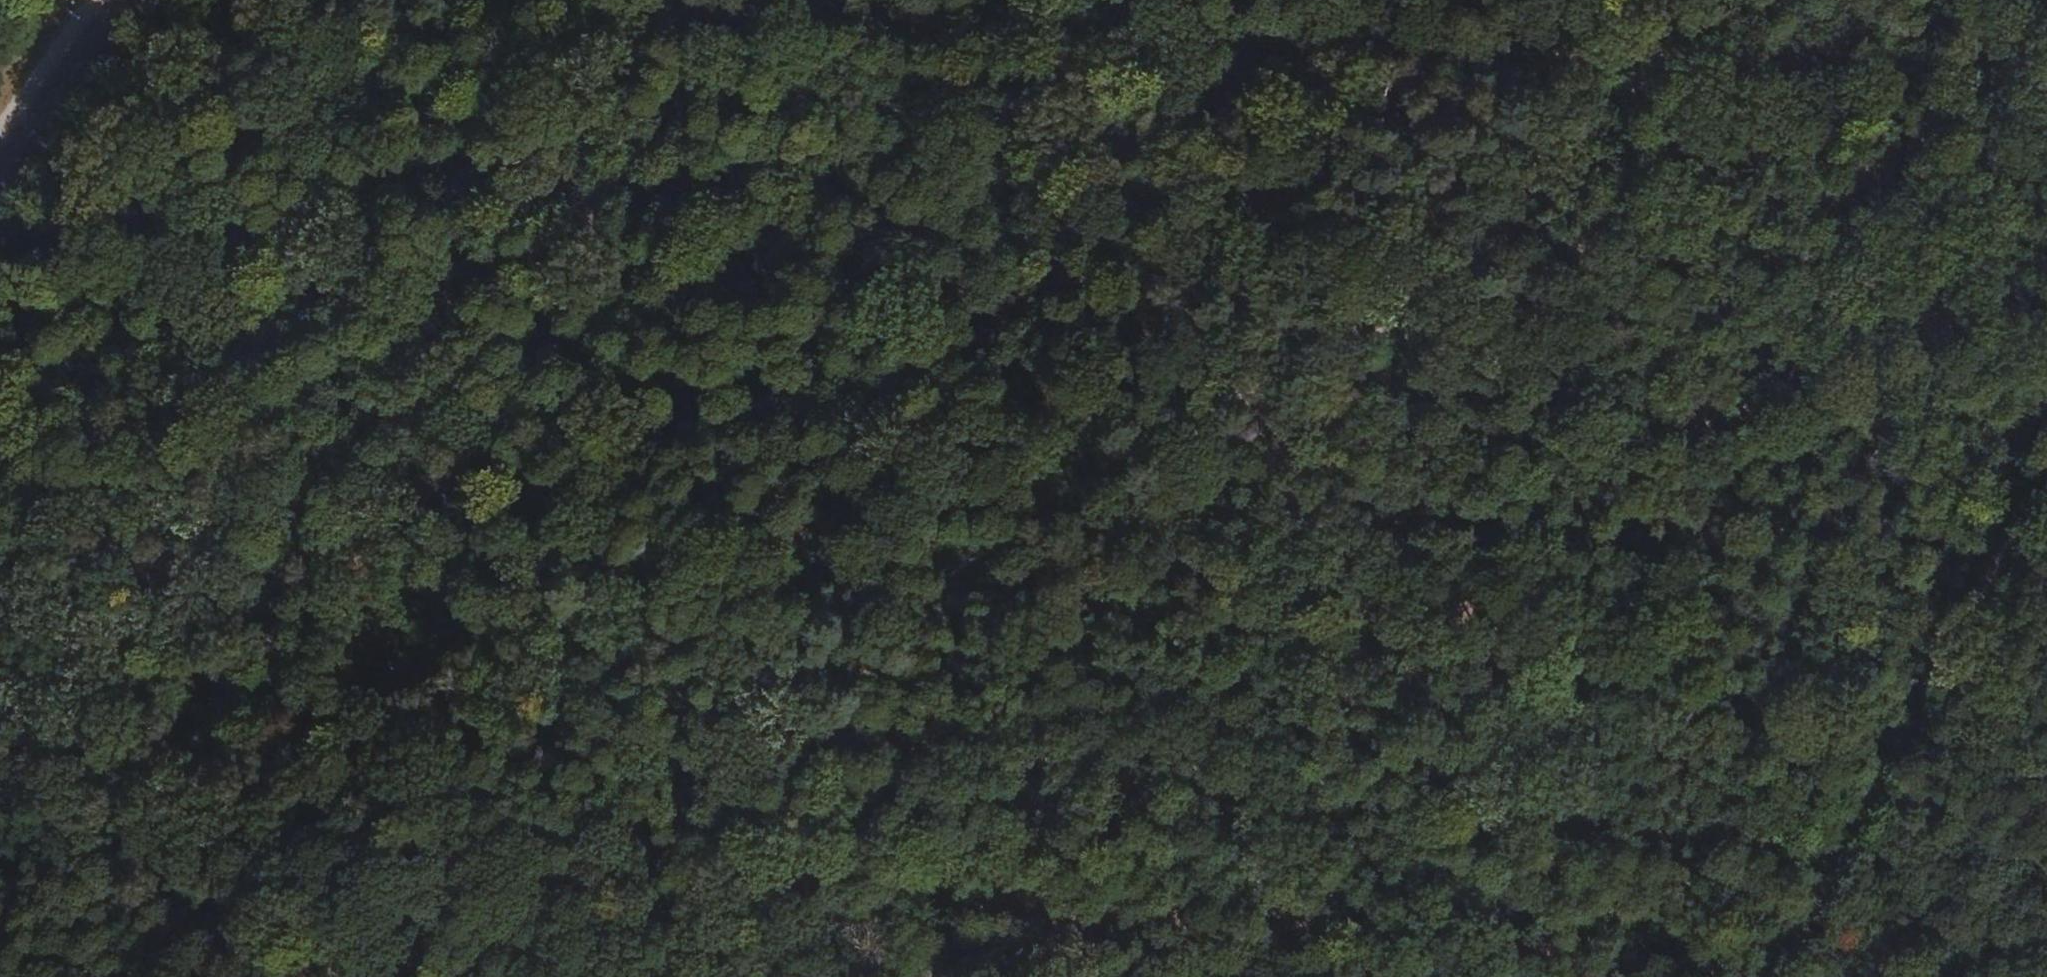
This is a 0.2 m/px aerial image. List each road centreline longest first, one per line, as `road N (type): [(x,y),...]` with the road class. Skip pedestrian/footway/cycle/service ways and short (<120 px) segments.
road 1 (track): [(756,0),(1641,61),(1803,61),(2046,77)]
road 2 (track): [(1783,976),(2046,464)]
road 3 (secondary): [(126,0),(0,179)]

